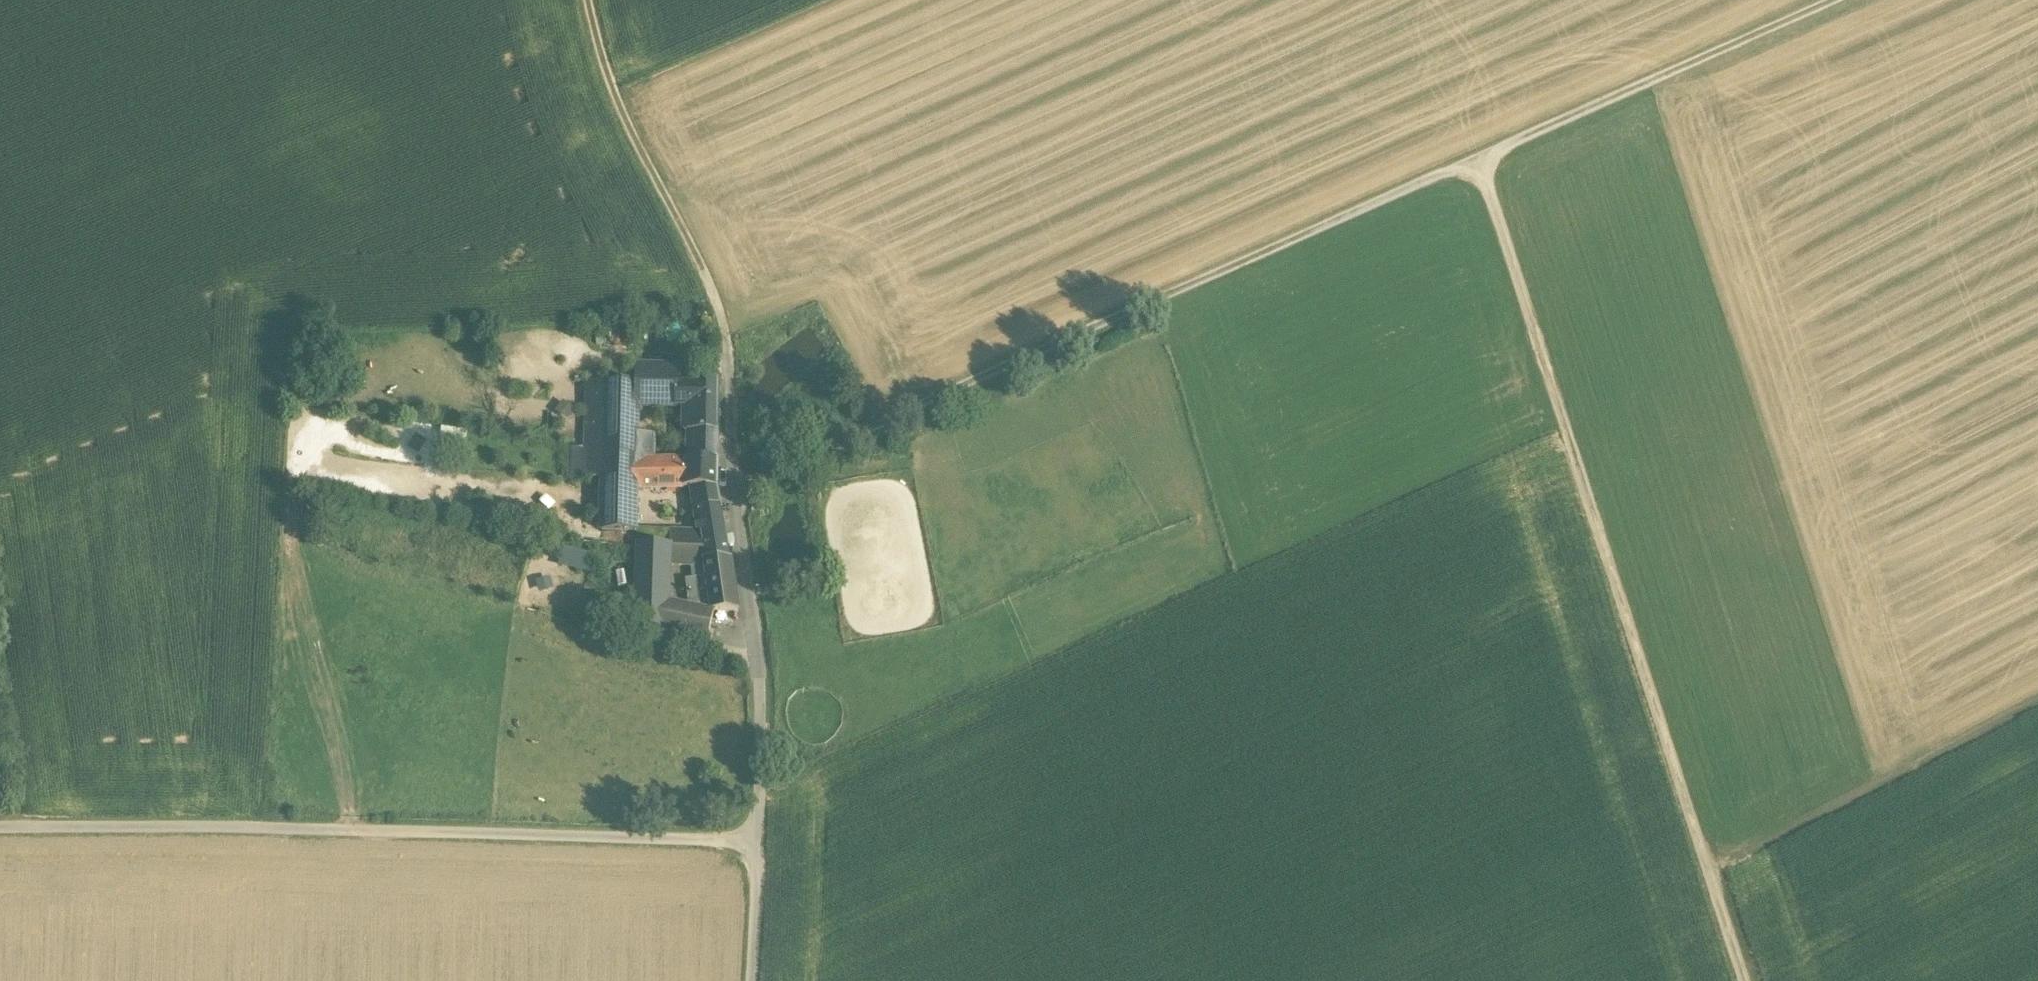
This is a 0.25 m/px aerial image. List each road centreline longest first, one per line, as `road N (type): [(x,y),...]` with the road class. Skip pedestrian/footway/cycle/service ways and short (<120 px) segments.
road 1 (track): [(1744,980),(1477,159)]
road 2 (track): [(1477,159),(730,490)]
road 3 (unclassified): [(759,841),(0,828)]
road 4 (track): [(1477,159),(1836,0)]
road 5 (track): [(1707,870),(2037,700)]
road 6 (residential): [(755,639),(730,490),(726,351),(705,273)]
road 7 (track): [(705,273),(598,63),(586,0)]
road 8 (unclassified): [(759,841),(755,639)]
road 9 (unclassified): [(751,980),(759,841)]

